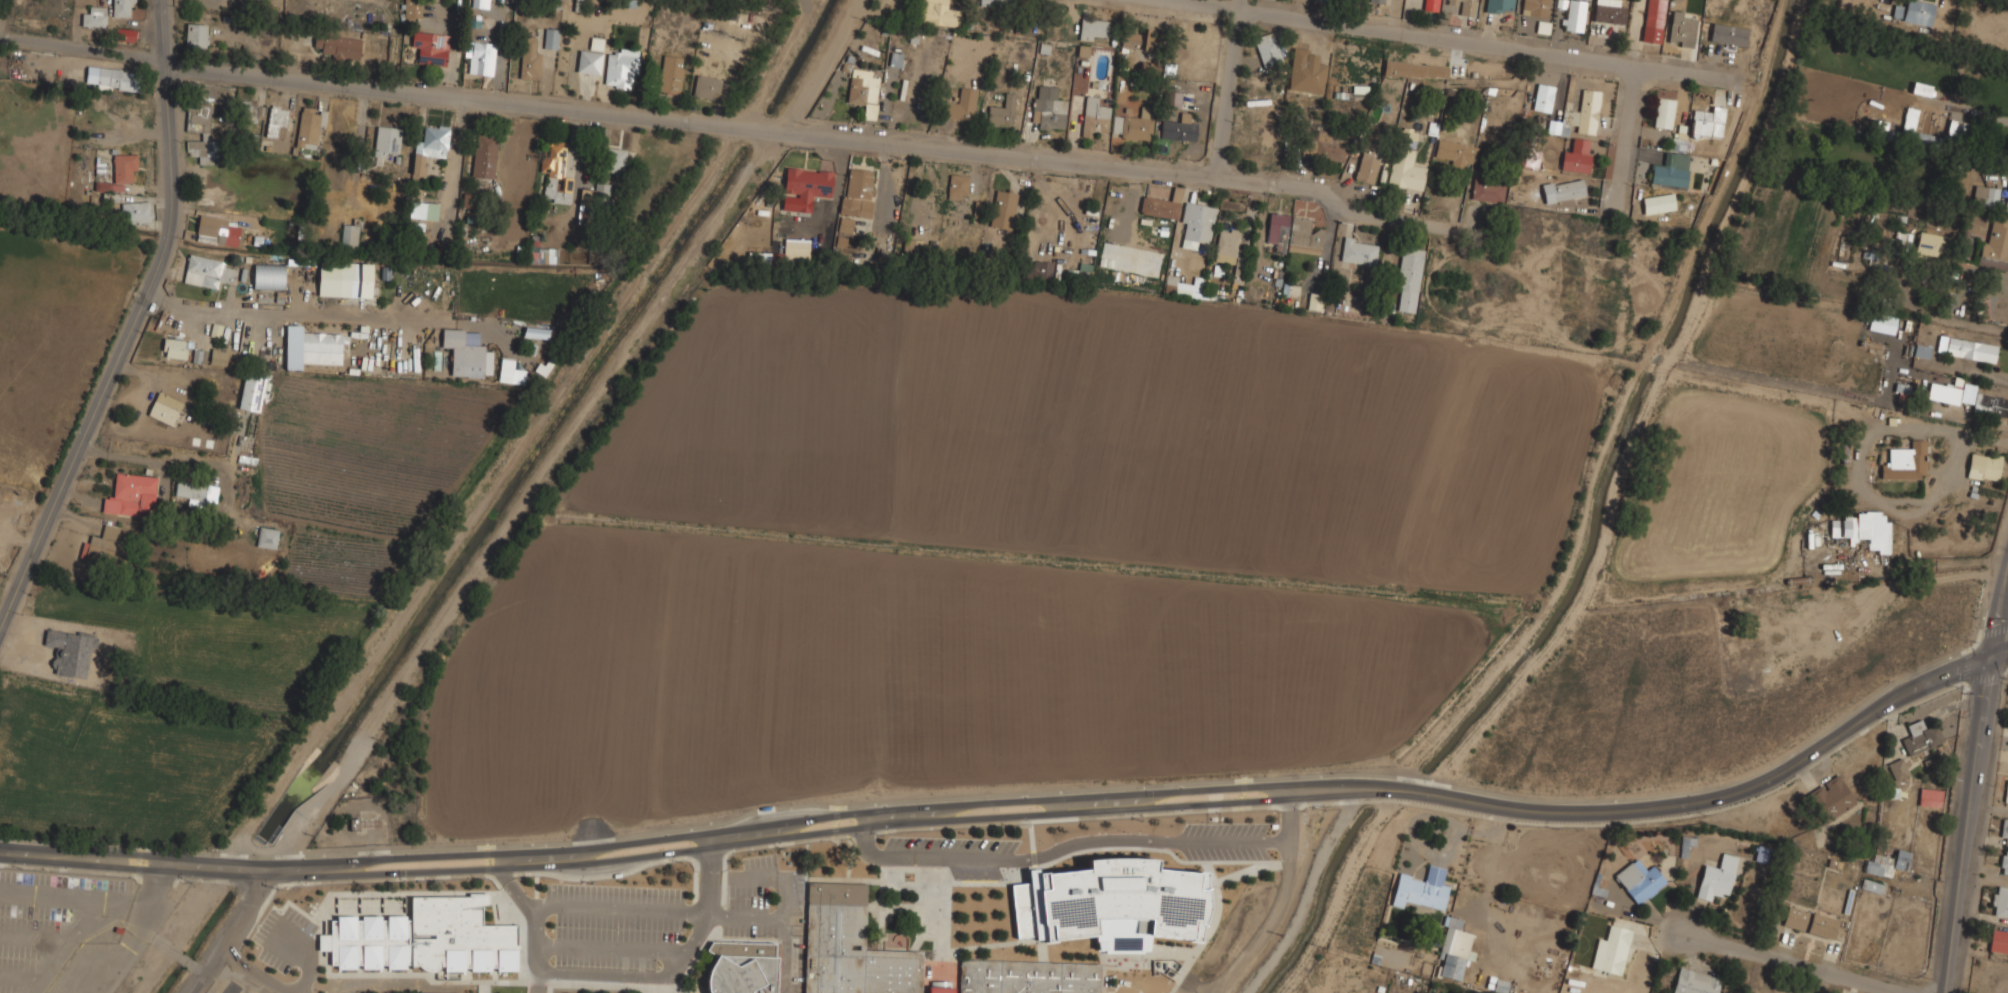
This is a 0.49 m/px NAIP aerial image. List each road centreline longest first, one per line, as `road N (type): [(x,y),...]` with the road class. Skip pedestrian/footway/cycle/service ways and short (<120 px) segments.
road 1 (secondary): [(0,855),(243,875),(486,869),(1053,810),(1384,792),(1542,817),(1612,816),(1703,806),(1737,792)]
road 2 (secondary): [(1737,792),(1608,808),(1526,806),(1371,781),(1242,787),(836,814),(610,846),(268,866),(0,850)]
road 3 (residential): [(745,125),(222,873)]
road 4 (residential): [(745,125),(166,64),(0,36)]
road 5 (residential): [(1440,228),(1346,213),(1324,189),(1215,172),(745,125)]
road 6 (tertiary): [(161,0),(172,225),(0,627)]
road 7 (residential): [(1645,65),(1173,0)]
road 8 (tertiary): [(1990,660),(1945,992)]
road 9 (secondary): [(1737,792),(1791,770),(1914,690),(1990,660)]
road 10 (residential): [(1917,992),(1679,931)]
road 11 (residential): [(1237,12),(1215,172)]
road 12 (residential): [(815,0),(745,125)]
road 13 (residential): [(266,874),(189,992)]

